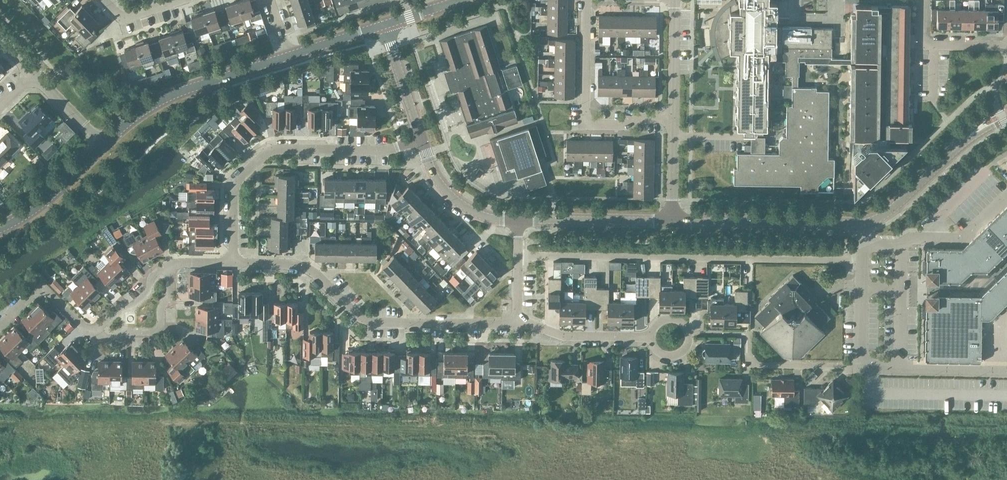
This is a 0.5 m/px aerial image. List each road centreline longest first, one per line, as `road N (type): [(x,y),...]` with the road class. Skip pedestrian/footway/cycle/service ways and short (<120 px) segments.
road 1 (tertiary): [(672,221),(868,222),(968,138)]
road 2 (residential): [(517,324),(371,322),(306,268),(233,263)]
road 3 (residential): [(233,263),(234,187),(268,152),(384,150),(420,138)]
road 4 (residential): [(672,118),(585,124),(586,0)]
road 5 (tertiary): [(103,145),(166,97),(289,56)]
road 6 (residential): [(861,367),(747,364),(747,333),(689,333)]
road 7 (tertiary): [(518,219),(672,221)]
road 8 (tertiary): [(420,138),(435,176),(456,200),(489,218),(518,219)]
road 9 (residential): [(651,337),(564,336),(517,324)]
road 10 (residential): [(91,335),(158,329),(170,264)]
road 11 (tertiary): [(0,228),(43,203),(103,145)]
road 12 (residential): [(0,325),(41,285),(91,335)]

